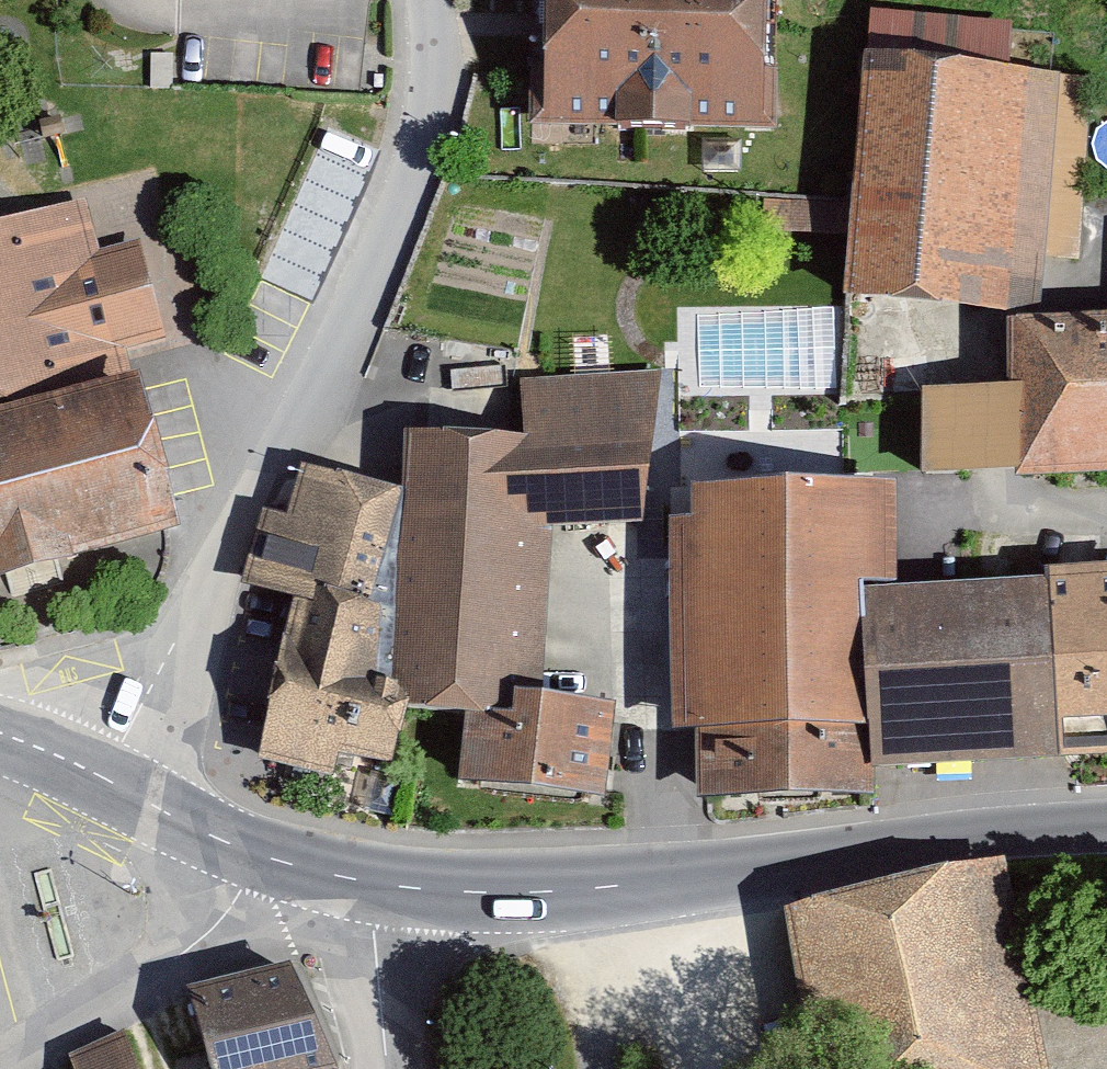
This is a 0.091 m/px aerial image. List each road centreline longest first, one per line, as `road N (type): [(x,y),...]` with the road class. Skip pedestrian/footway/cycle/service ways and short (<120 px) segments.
road 1 (residential): [(107,782),(405,208),(423,146),(422,0)]
road 2 (secondary): [(380,886),(556,892),(714,884),(1106,823)]
road 3 (residential): [(11,1068),(172,969),(238,909),(268,859)]
road 4 (residential): [(395,1068),(380,886)]
road 5 (secondary): [(107,782),(268,859)]

